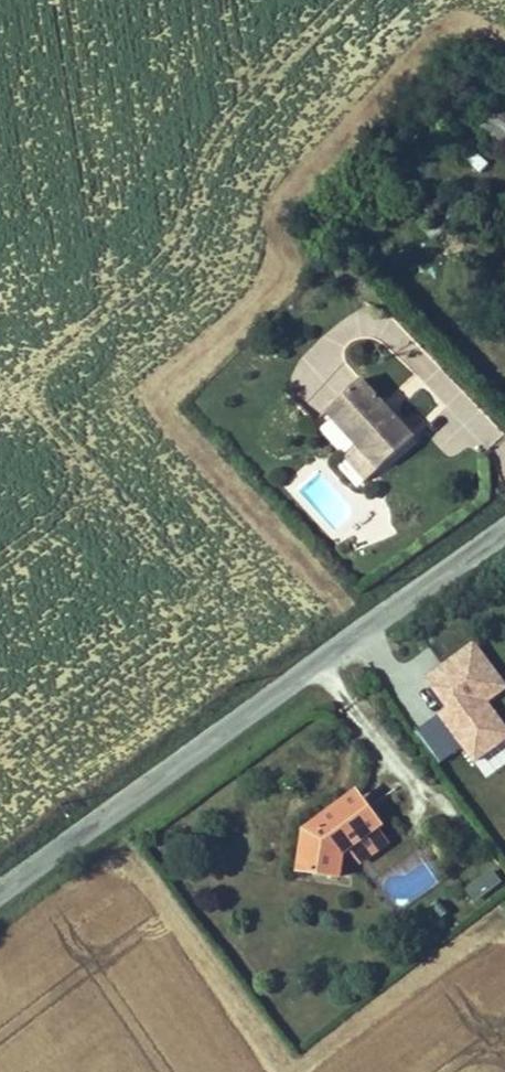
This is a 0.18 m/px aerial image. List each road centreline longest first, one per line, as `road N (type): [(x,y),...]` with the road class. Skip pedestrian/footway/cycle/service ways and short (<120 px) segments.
road 1 (tertiary): [(0,899),(504,539)]

